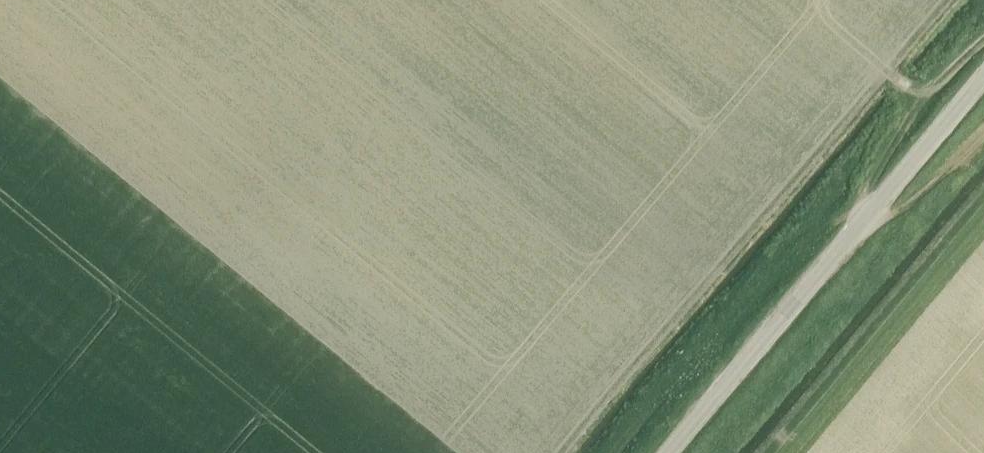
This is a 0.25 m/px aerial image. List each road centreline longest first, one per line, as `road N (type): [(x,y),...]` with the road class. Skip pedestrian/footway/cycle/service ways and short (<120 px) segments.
road 1 (unclassified): [(673,452),(983,80)]

